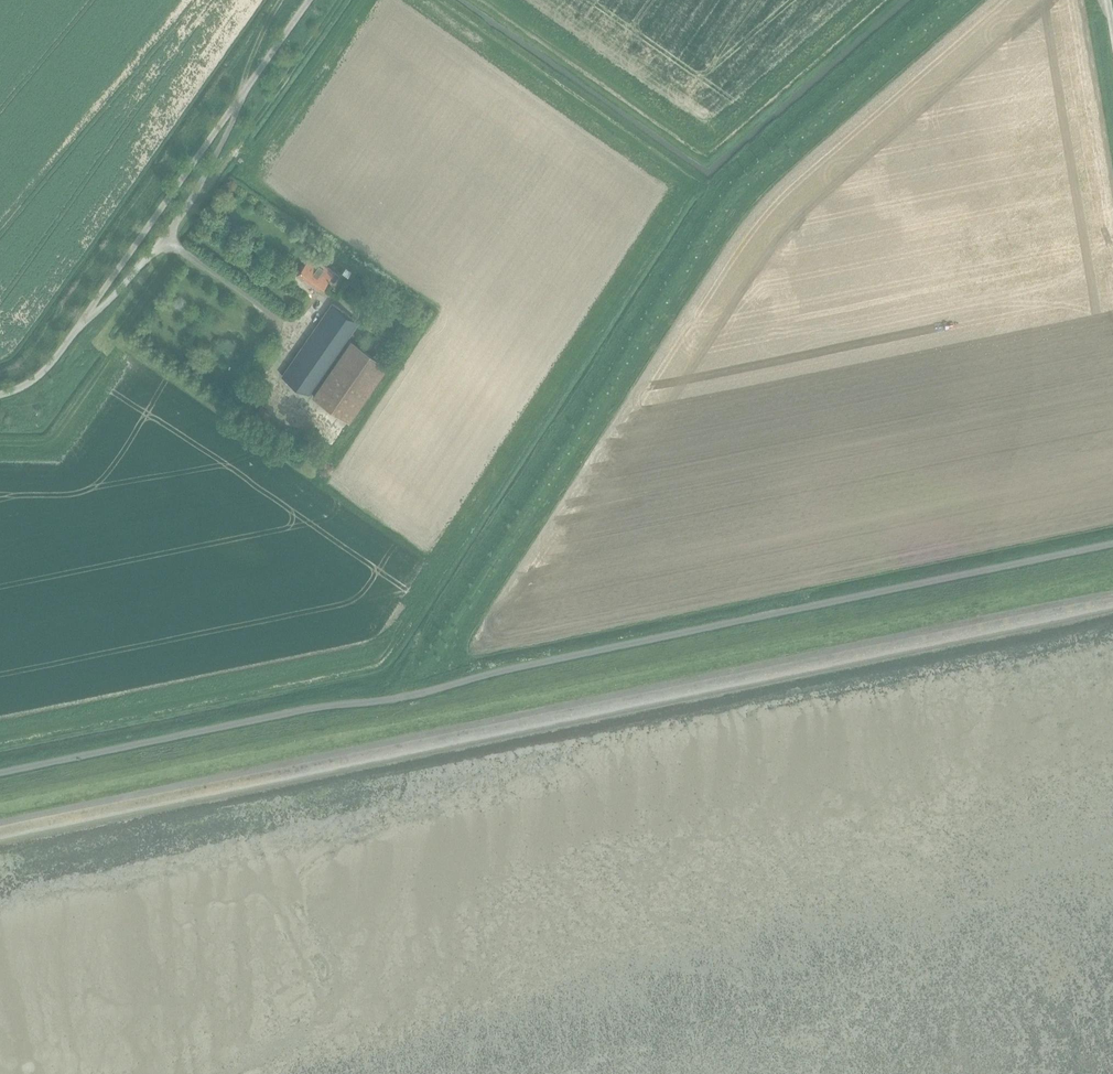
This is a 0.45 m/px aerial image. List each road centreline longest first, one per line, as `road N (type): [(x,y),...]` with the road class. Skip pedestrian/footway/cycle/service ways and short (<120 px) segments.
road 1 (unclassified): [(0,778),(461,689),(1112,542)]
road 2 (unclassified): [(0,393),(47,369),(310,0)]

